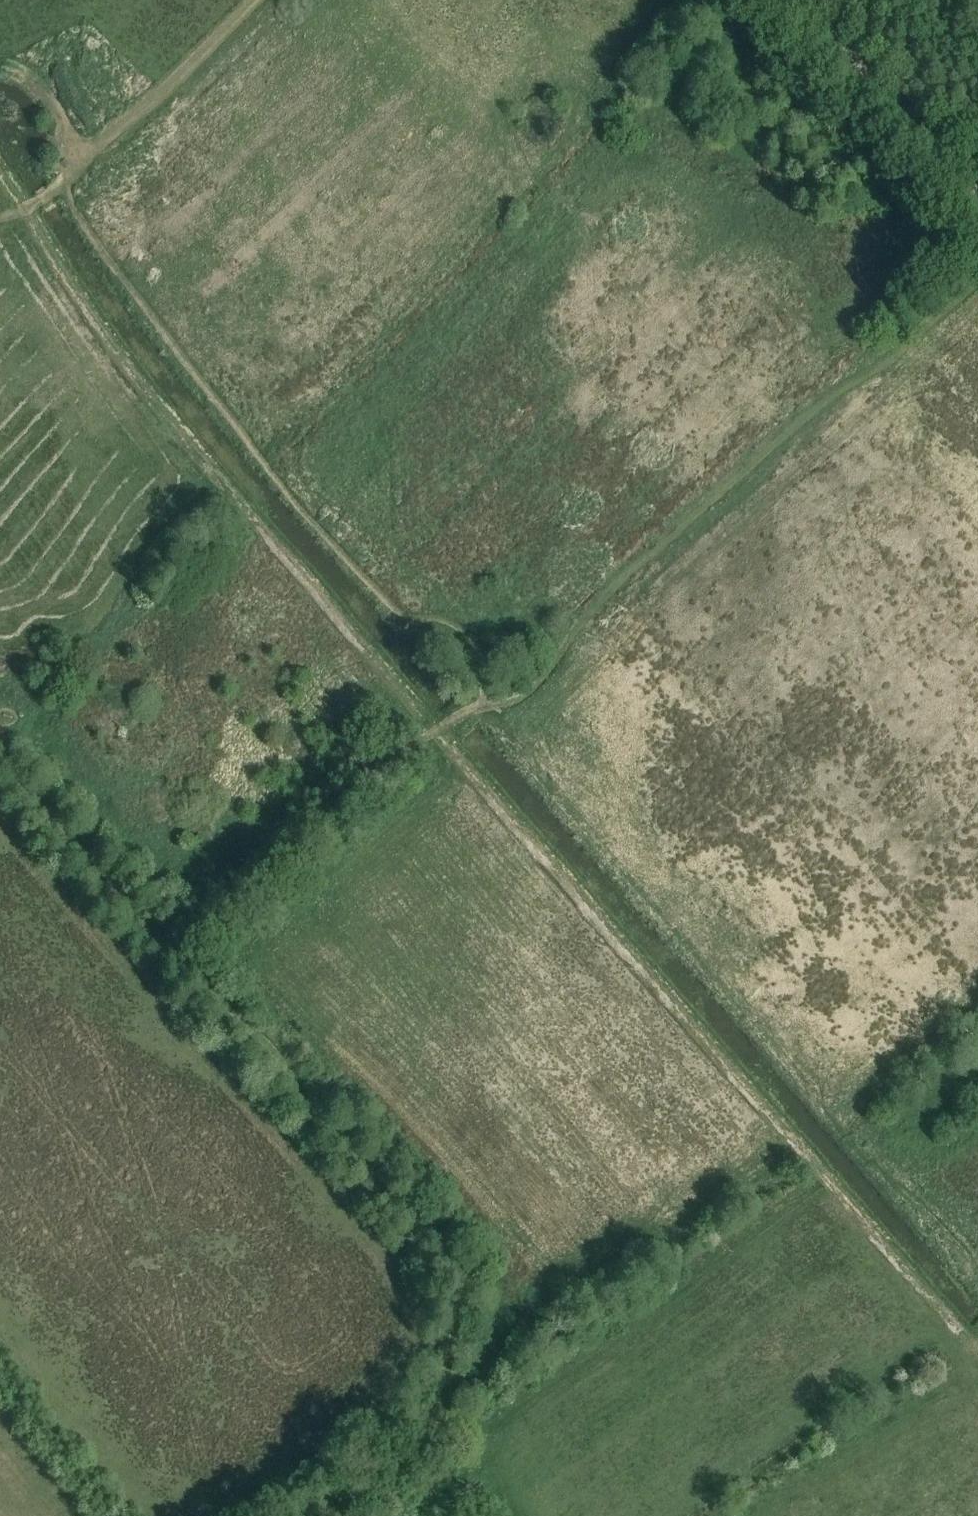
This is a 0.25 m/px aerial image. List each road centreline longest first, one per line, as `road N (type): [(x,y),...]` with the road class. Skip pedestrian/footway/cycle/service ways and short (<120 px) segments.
road 1 (track): [(977,1354),(435,732)]
road 2 (track): [(798,0),(977,188)]

